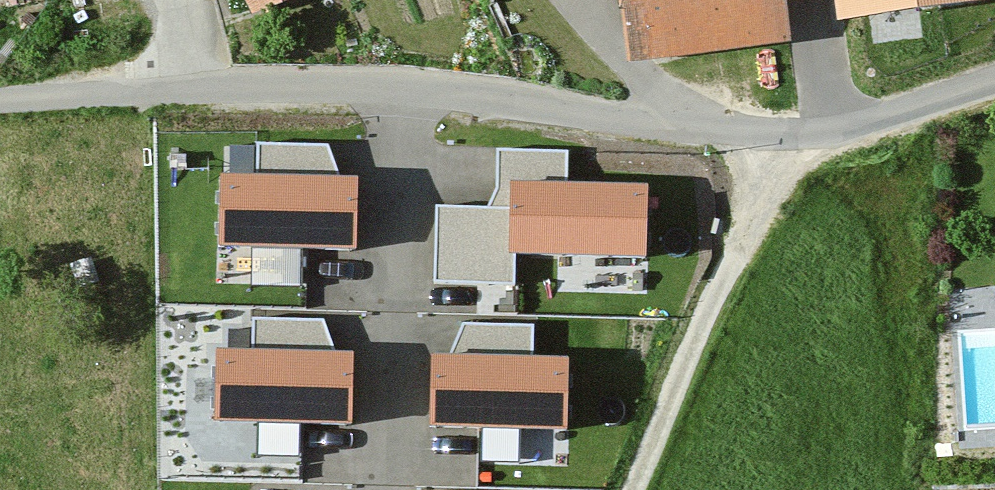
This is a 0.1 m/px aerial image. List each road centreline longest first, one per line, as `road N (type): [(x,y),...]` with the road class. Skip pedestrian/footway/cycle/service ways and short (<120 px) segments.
road 1 (residential): [(0,105),(285,89),(419,91),(787,143)]
road 2 (residential): [(633,489),(787,143)]
road 3 (residential): [(787,143),(897,126),(994,96)]

